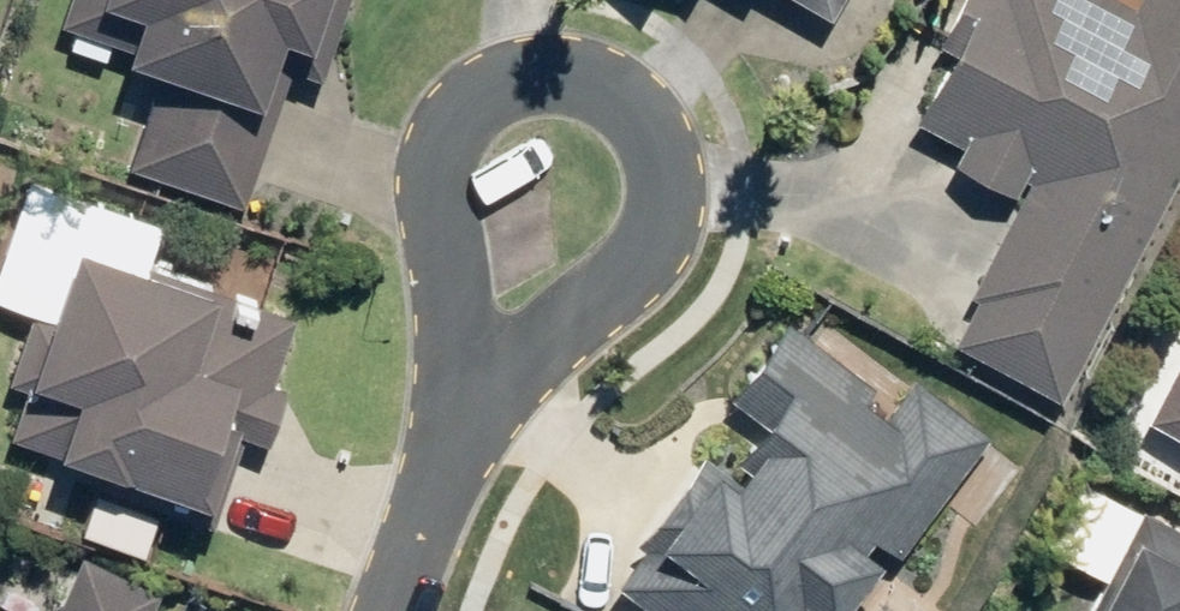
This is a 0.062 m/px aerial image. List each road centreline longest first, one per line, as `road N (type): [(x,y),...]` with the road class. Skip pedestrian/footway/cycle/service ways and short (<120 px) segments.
road 1 (residential): [(455,421),(637,268),(671,186),(645,117),(574,77),(479,100),(446,155)]
road 2 (residential): [(446,155),(455,421)]
road 3 (residential): [(455,421),(388,610)]

